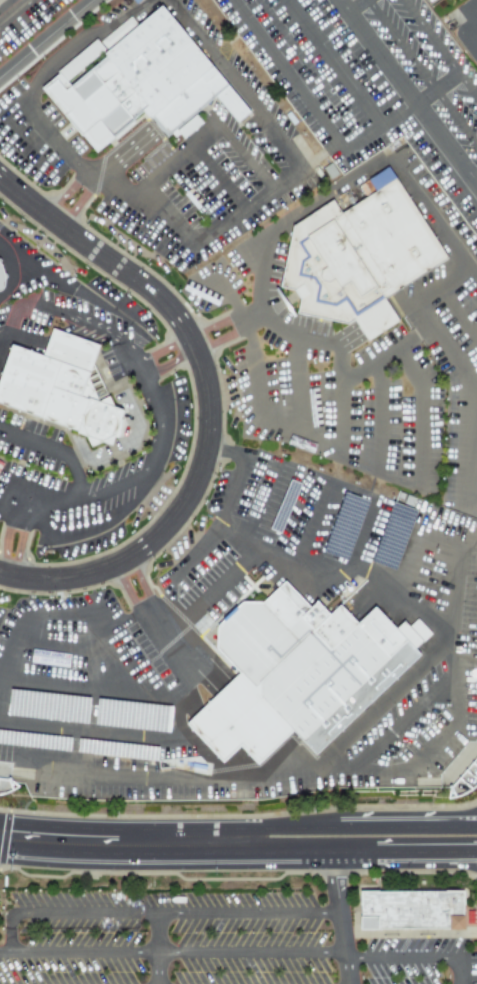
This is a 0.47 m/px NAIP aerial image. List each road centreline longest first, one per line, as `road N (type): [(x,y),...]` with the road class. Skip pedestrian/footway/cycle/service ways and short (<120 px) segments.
road 1 (residential): [(0,574),(39,581),(86,576),(148,547),(195,491),(211,423),(203,360),(169,309),(0,177)]
road 2 (tertiary): [(0,835),(240,842)]
road 3 (tertiary): [(240,842),(266,860),(373,860)]

